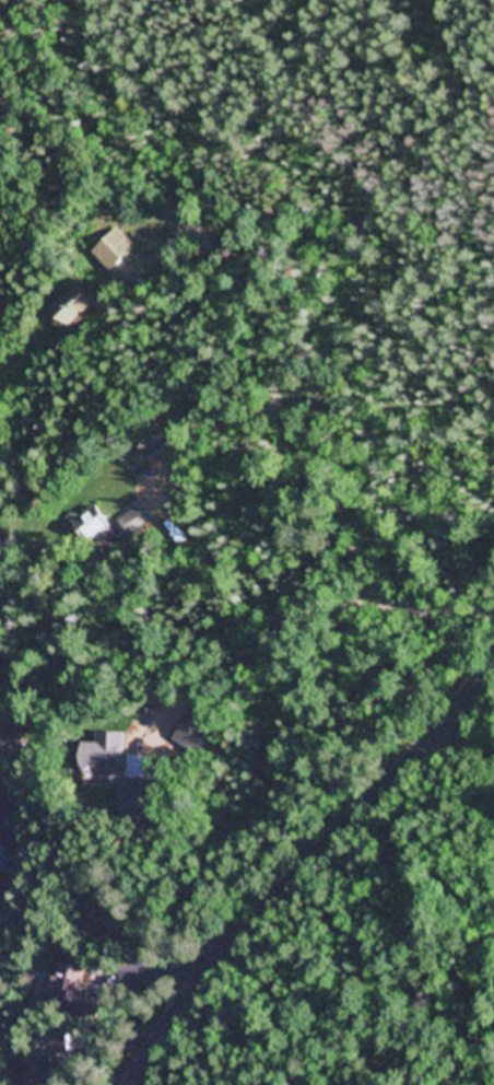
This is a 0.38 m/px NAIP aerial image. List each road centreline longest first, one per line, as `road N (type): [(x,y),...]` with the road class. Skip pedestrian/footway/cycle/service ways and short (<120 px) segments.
road 1 (residential): [(136,1084),(197,985),(493,663)]

